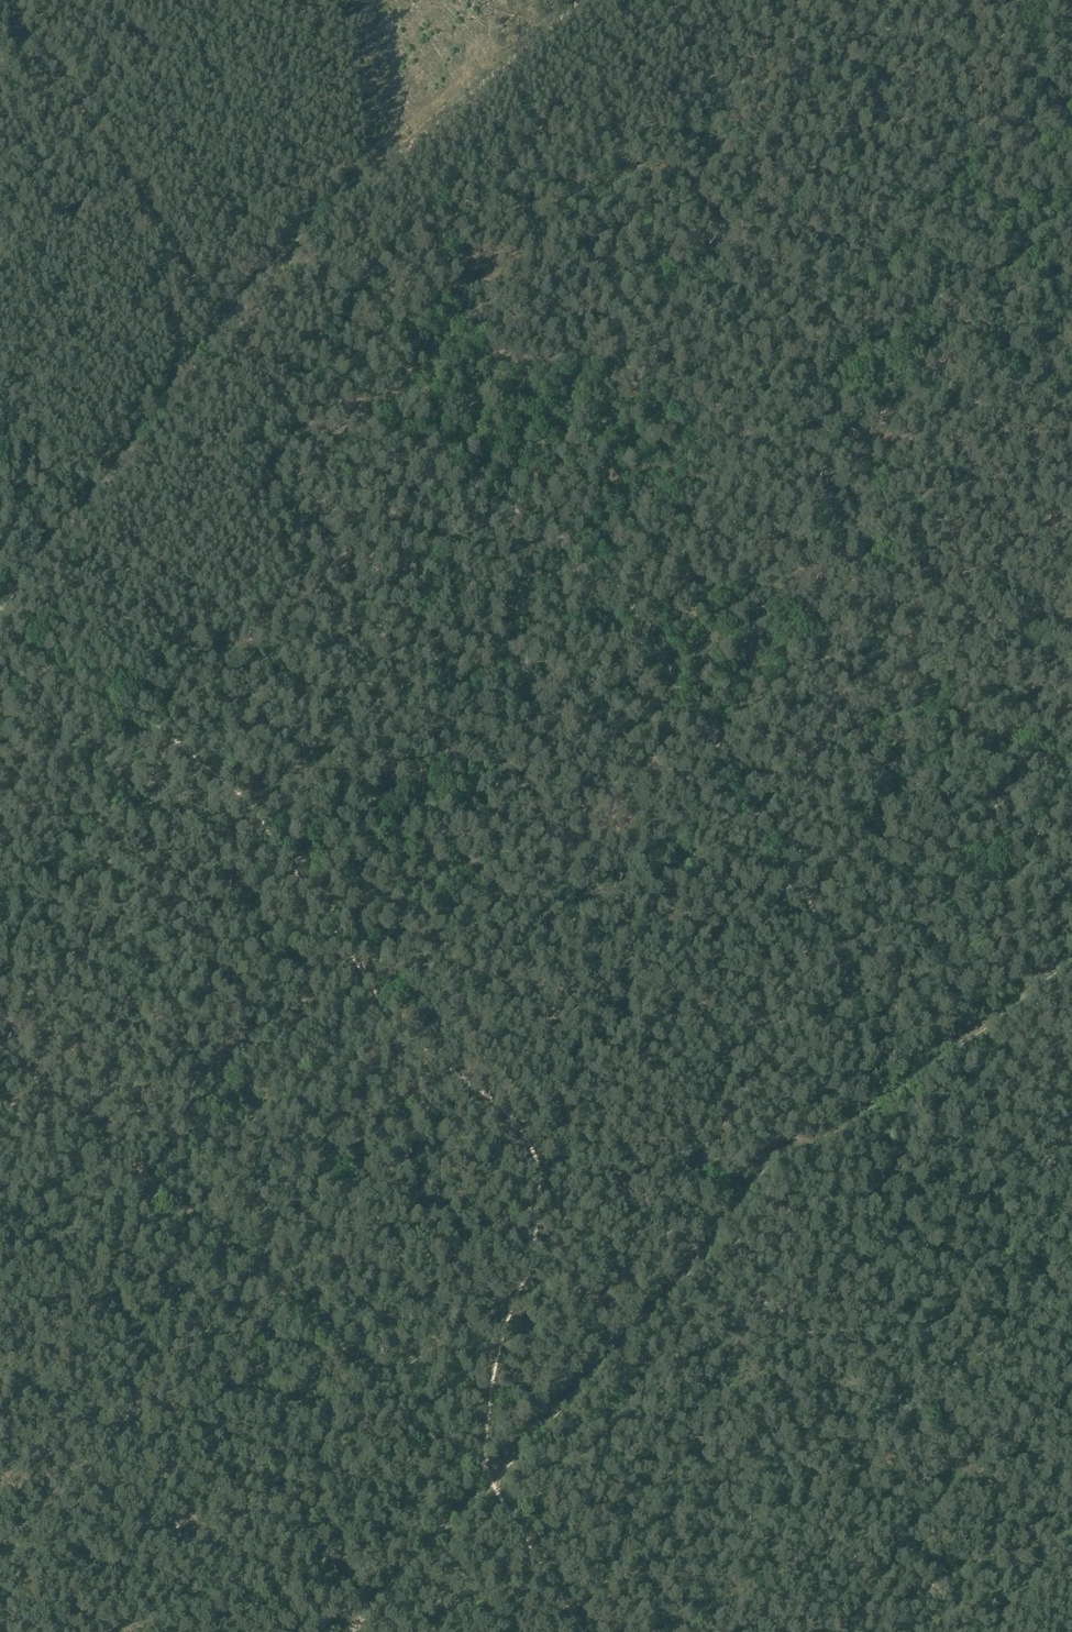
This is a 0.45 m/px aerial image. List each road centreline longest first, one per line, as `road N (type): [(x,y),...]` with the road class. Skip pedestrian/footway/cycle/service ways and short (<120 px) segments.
road 1 (track): [(220,332),(290,247),(582,0)]
road 2 (track): [(0,610),(220,332)]
road 3 (track): [(353,1631),(491,1482)]

